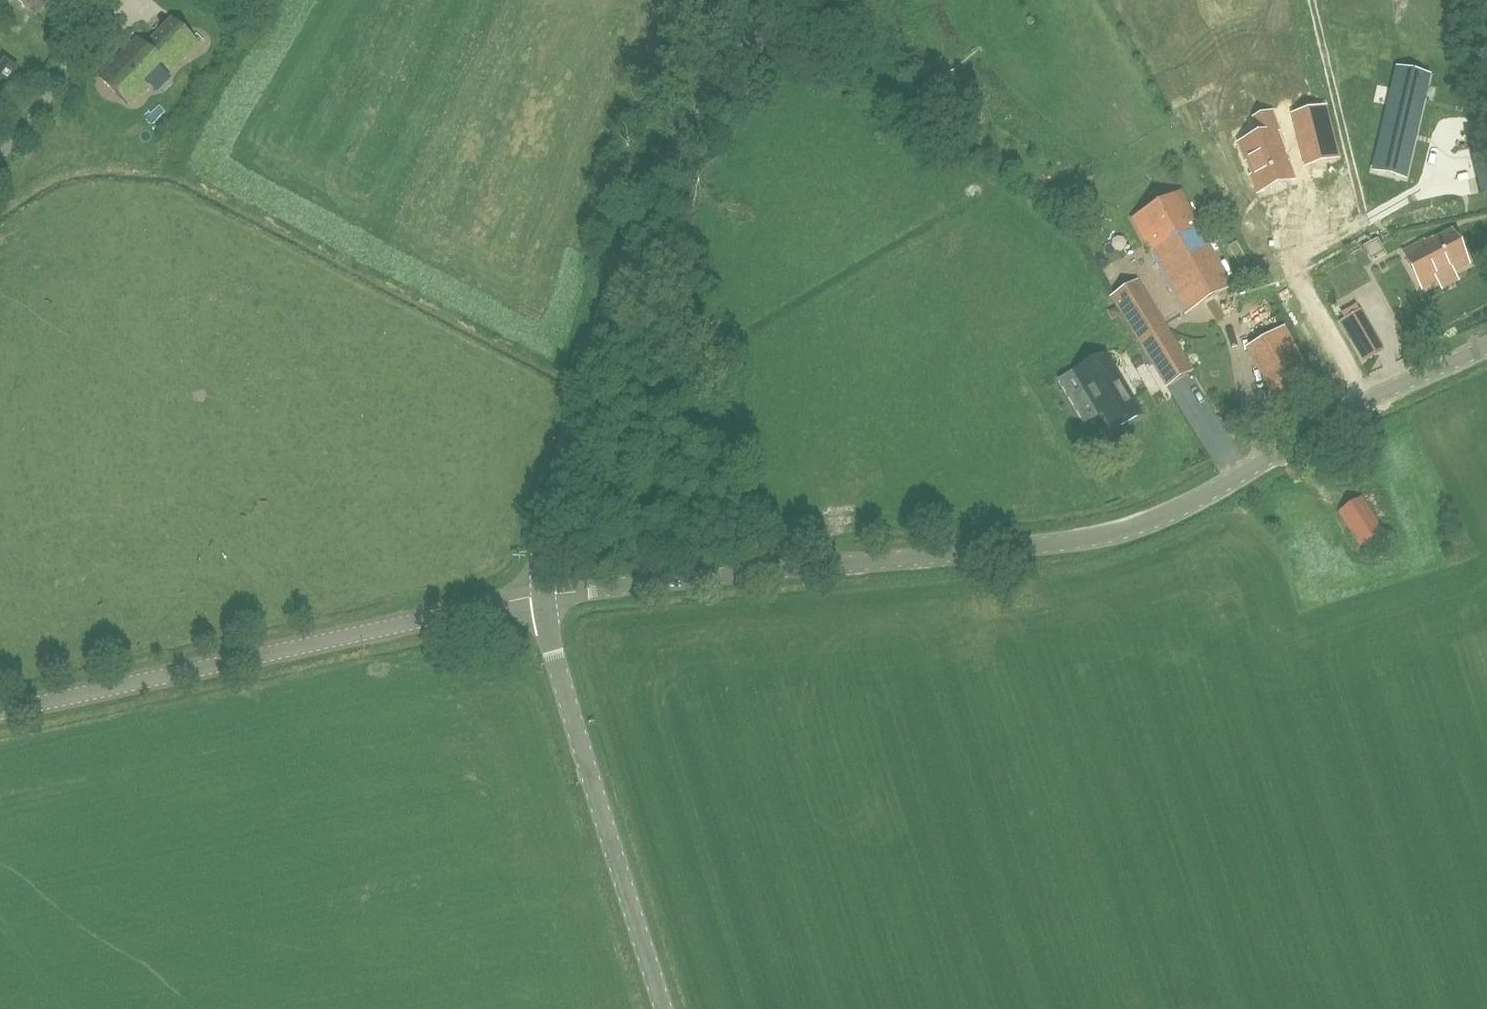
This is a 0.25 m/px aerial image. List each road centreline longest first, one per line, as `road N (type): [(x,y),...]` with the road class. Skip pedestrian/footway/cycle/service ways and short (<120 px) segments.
road 1 (unclassified): [(541,595),(1077,542),(1147,523),(1322,421),(1486,347)]
road 2 (tertiary): [(541,595),(539,536),(649,202),(778,0)]
road 3 (tertiary): [(0,711),(541,595)]
road 4 (tertiary): [(665,1008),(541,595)]
road 5 (unclassified): [(0,146),(93,0)]

